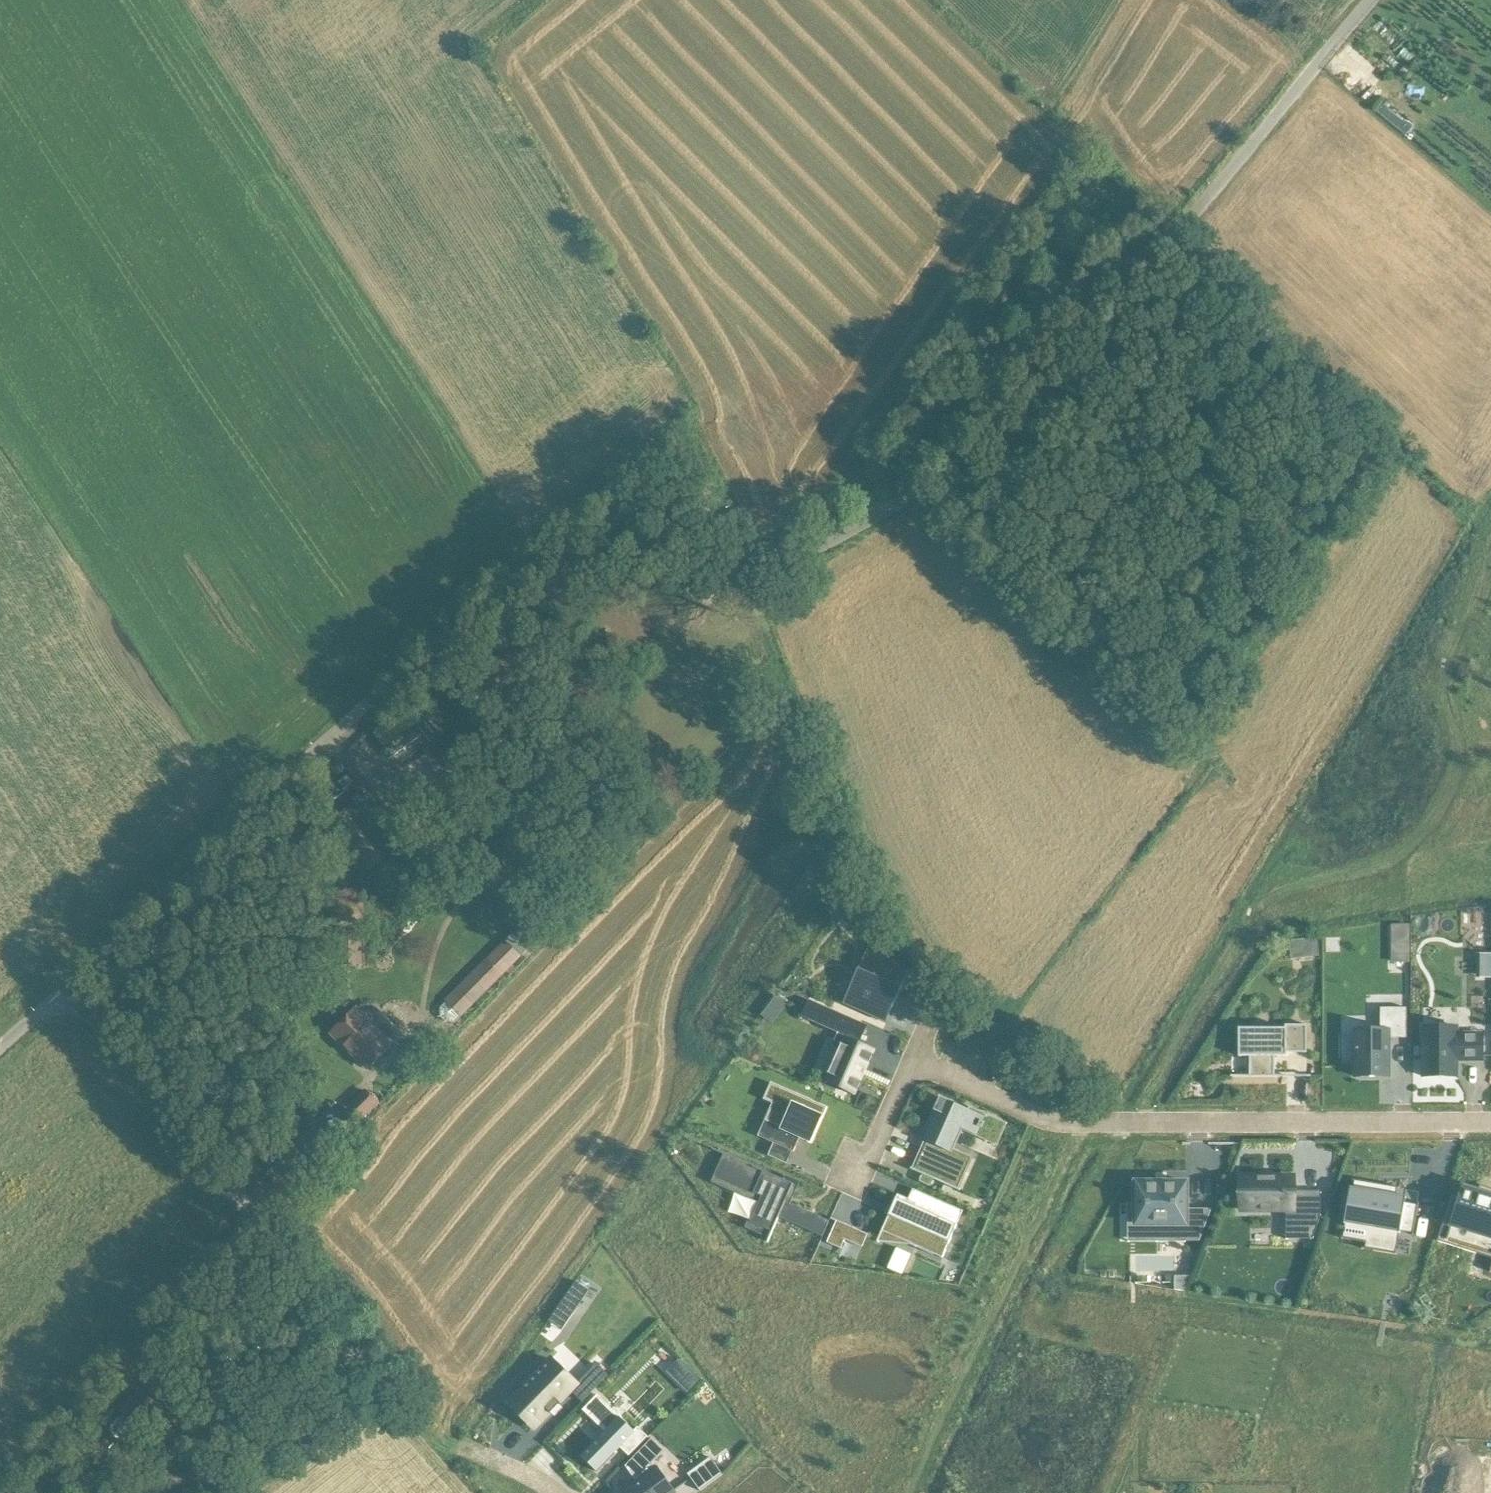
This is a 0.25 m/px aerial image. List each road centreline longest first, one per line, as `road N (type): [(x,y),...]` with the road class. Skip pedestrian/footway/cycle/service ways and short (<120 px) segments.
road 1 (unclassified): [(91,1014),(83,969),(425,639),(639,452),(664,444),(698,466),(752,580),(911,500),(1029,357),(1182,227),(1373,0)]
road 2 (residential): [(911,1061),(1043,1117),(1083,1125),(1490,1122)]
road 3 (unclassified): [(91,1014),(263,1233)]
road 4 (residential): [(911,1061),(875,1147),(855,1168)]

